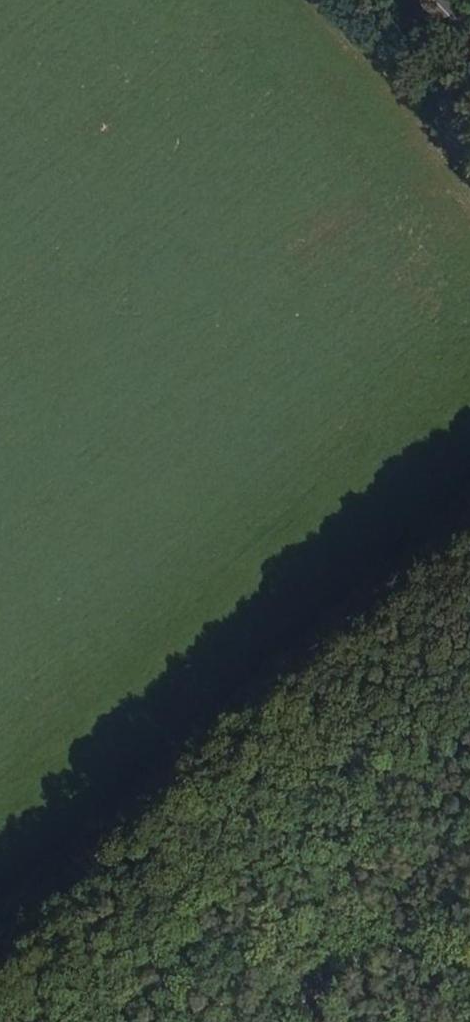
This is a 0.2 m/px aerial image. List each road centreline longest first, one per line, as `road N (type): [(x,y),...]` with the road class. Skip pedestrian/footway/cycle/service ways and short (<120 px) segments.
road 1 (track): [(294,1021),(469,927)]

